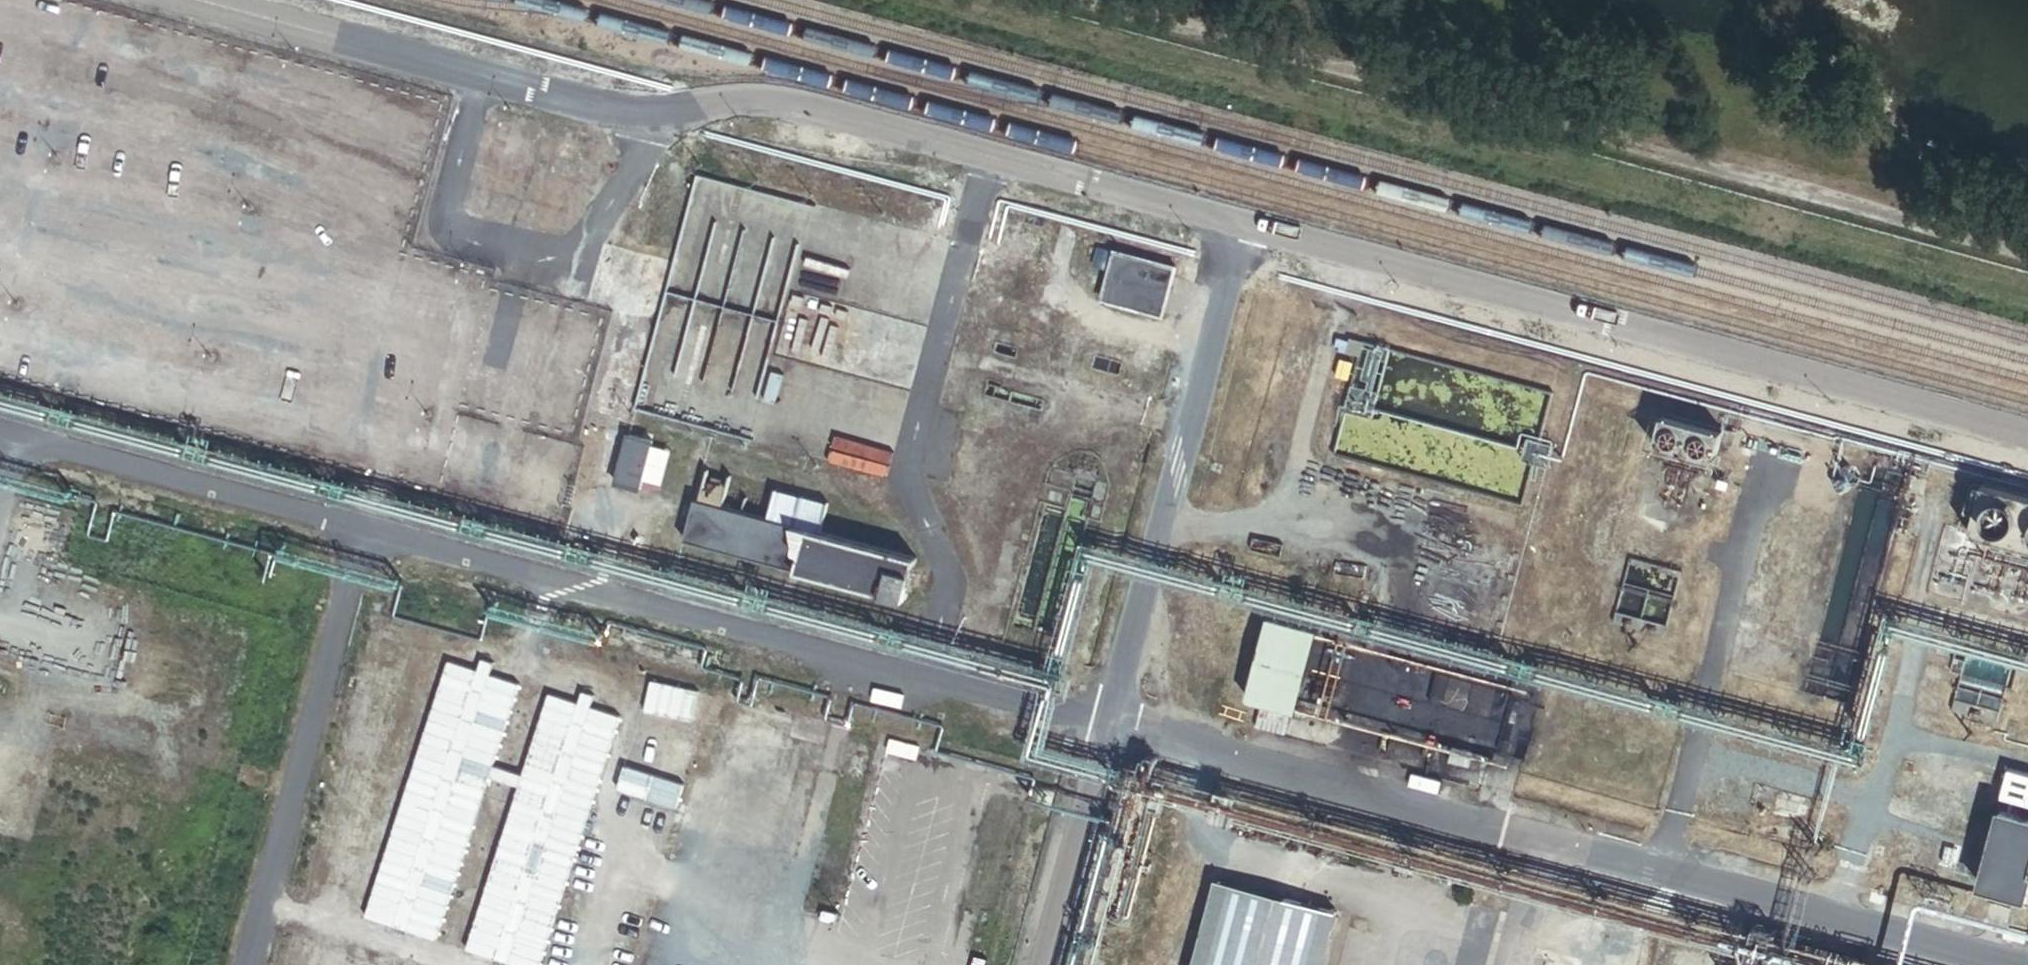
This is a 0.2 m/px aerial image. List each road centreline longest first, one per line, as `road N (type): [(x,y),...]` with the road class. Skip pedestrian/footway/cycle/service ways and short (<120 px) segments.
road 1 (track): [(1112,0),(2027,244)]

